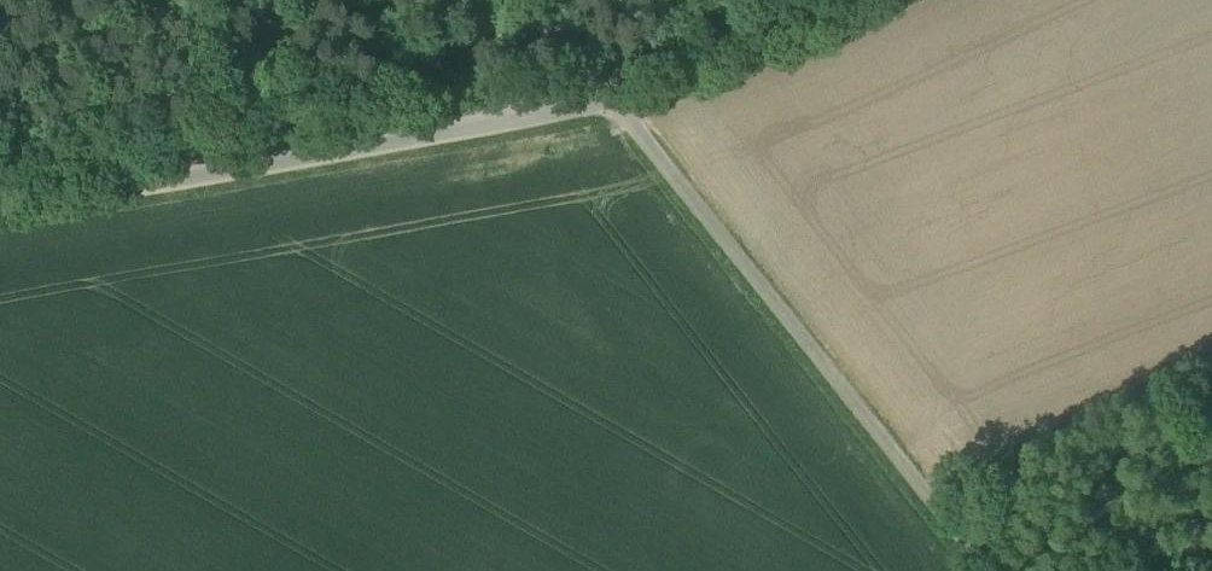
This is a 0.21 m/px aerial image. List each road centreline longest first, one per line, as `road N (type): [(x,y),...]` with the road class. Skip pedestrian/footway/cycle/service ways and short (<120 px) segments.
road 1 (unclassified): [(615,107),(0,213)]
road 2 (unclassified): [(983,570),(615,107)]
road 3 (unclassified): [(615,107),(858,0)]
road 4 (unclassified): [(530,0),(615,107)]

